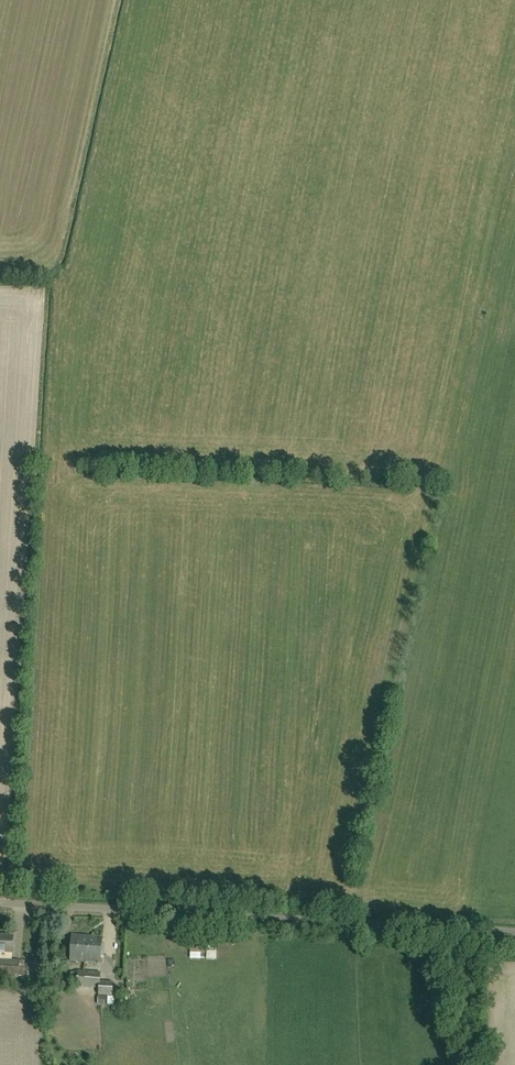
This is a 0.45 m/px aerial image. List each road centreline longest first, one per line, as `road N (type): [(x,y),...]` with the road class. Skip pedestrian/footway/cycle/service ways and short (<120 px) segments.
road 1 (unclassified): [(514,932),(0,902)]

